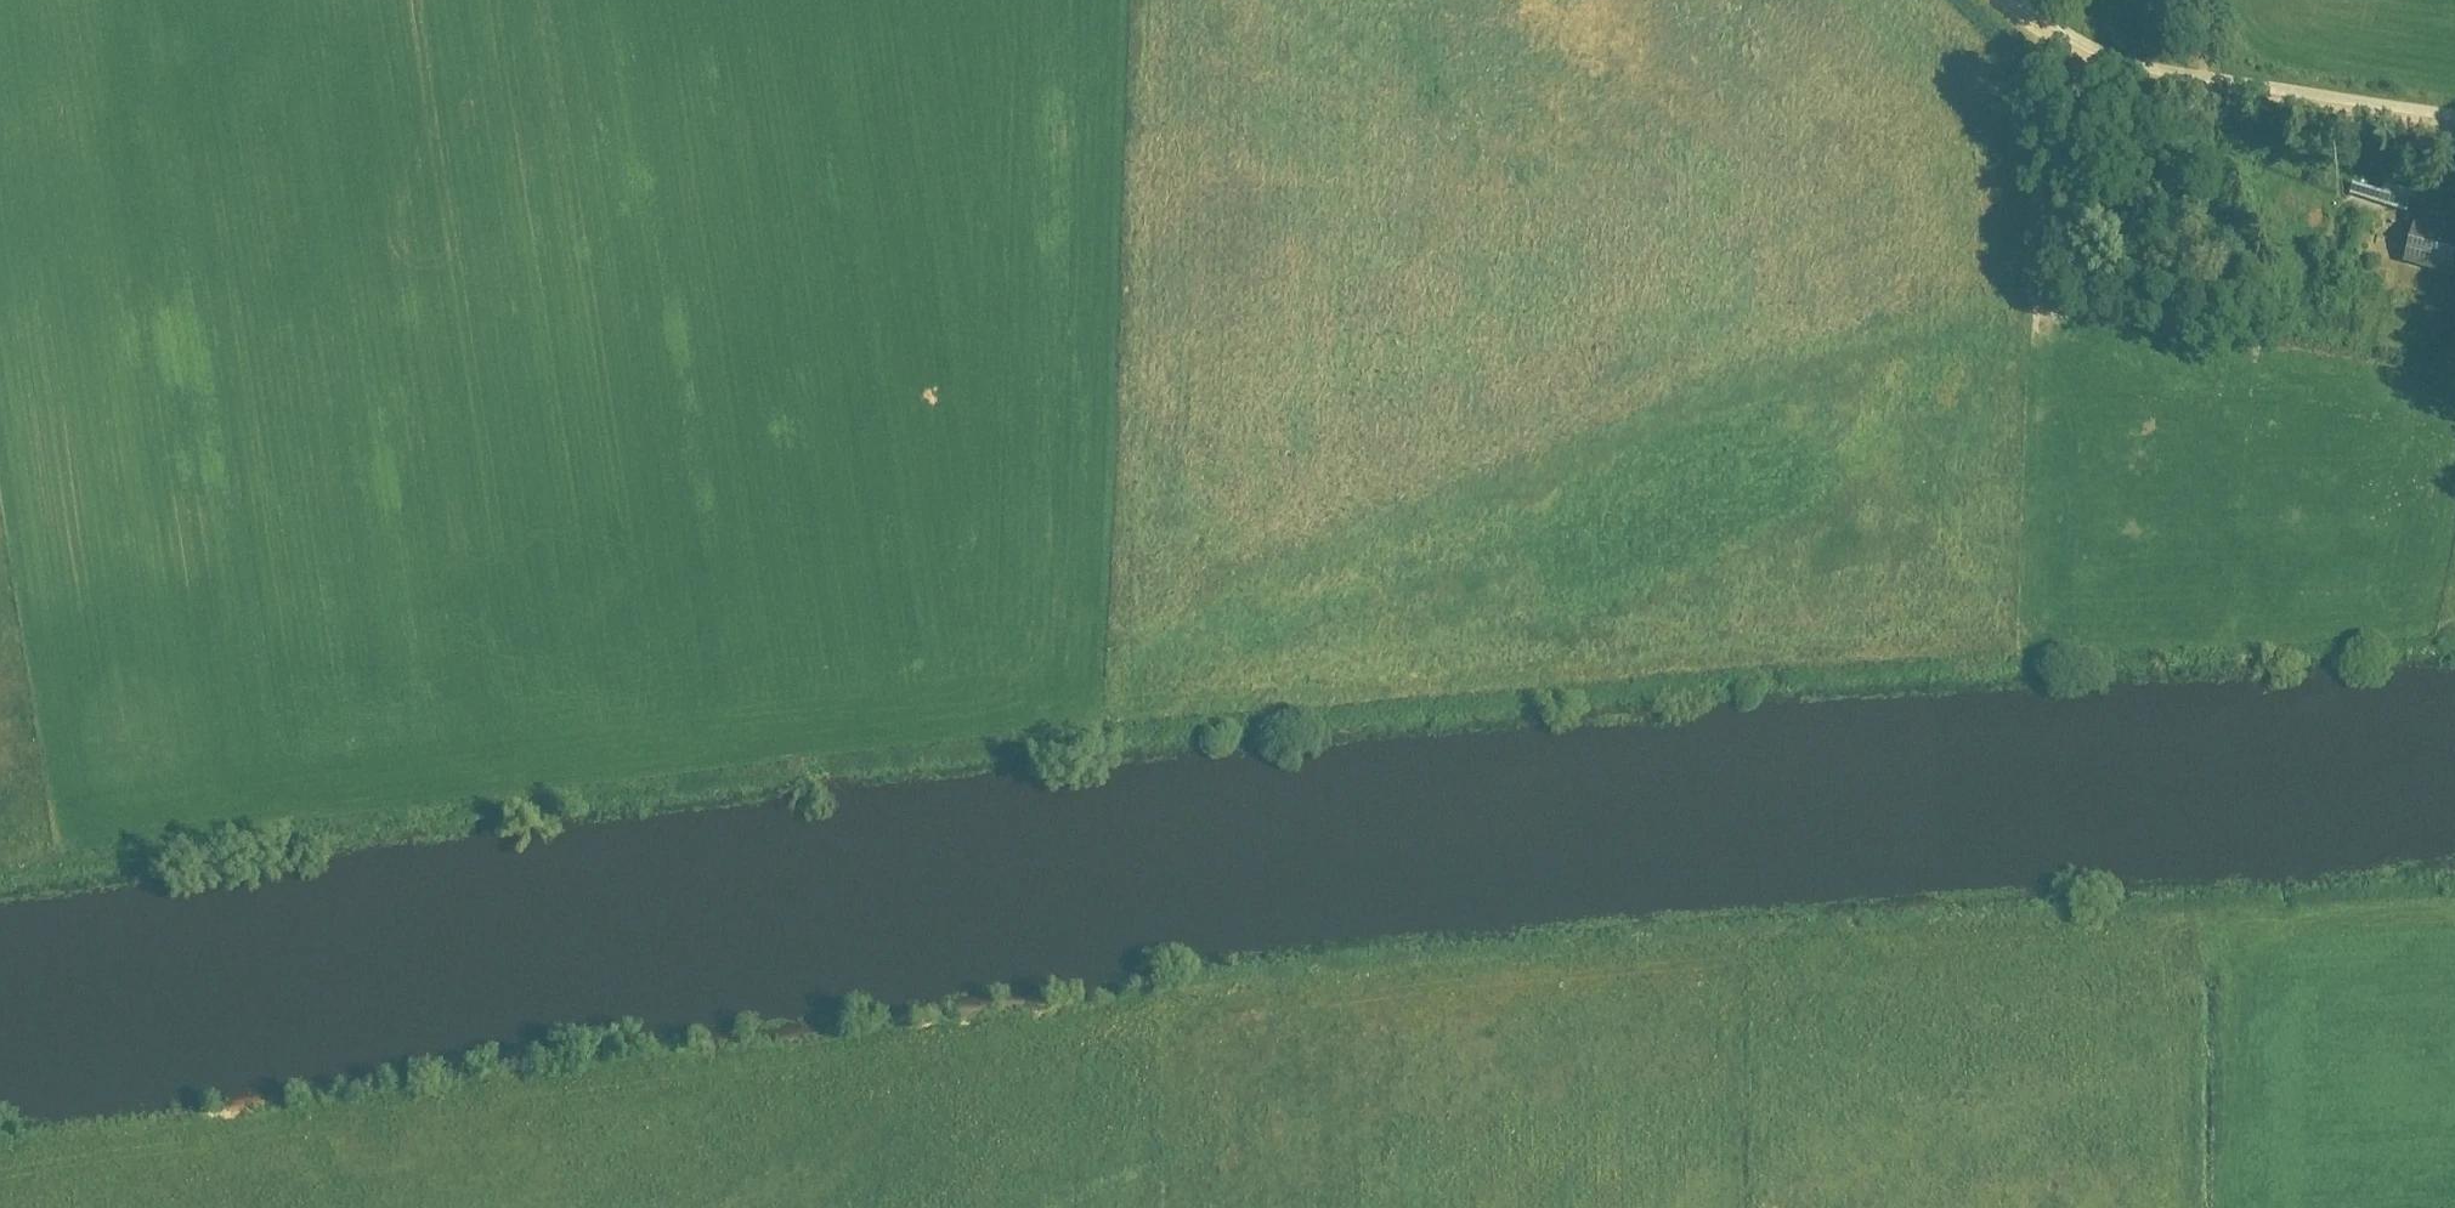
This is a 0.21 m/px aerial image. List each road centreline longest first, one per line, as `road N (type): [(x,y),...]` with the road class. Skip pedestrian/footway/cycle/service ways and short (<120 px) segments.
road 1 (track): [(2454,123),(2129,73),(2068,49),(2009,0)]
road 2 (track): [(2079,53),(2070,78),(2064,297)]

